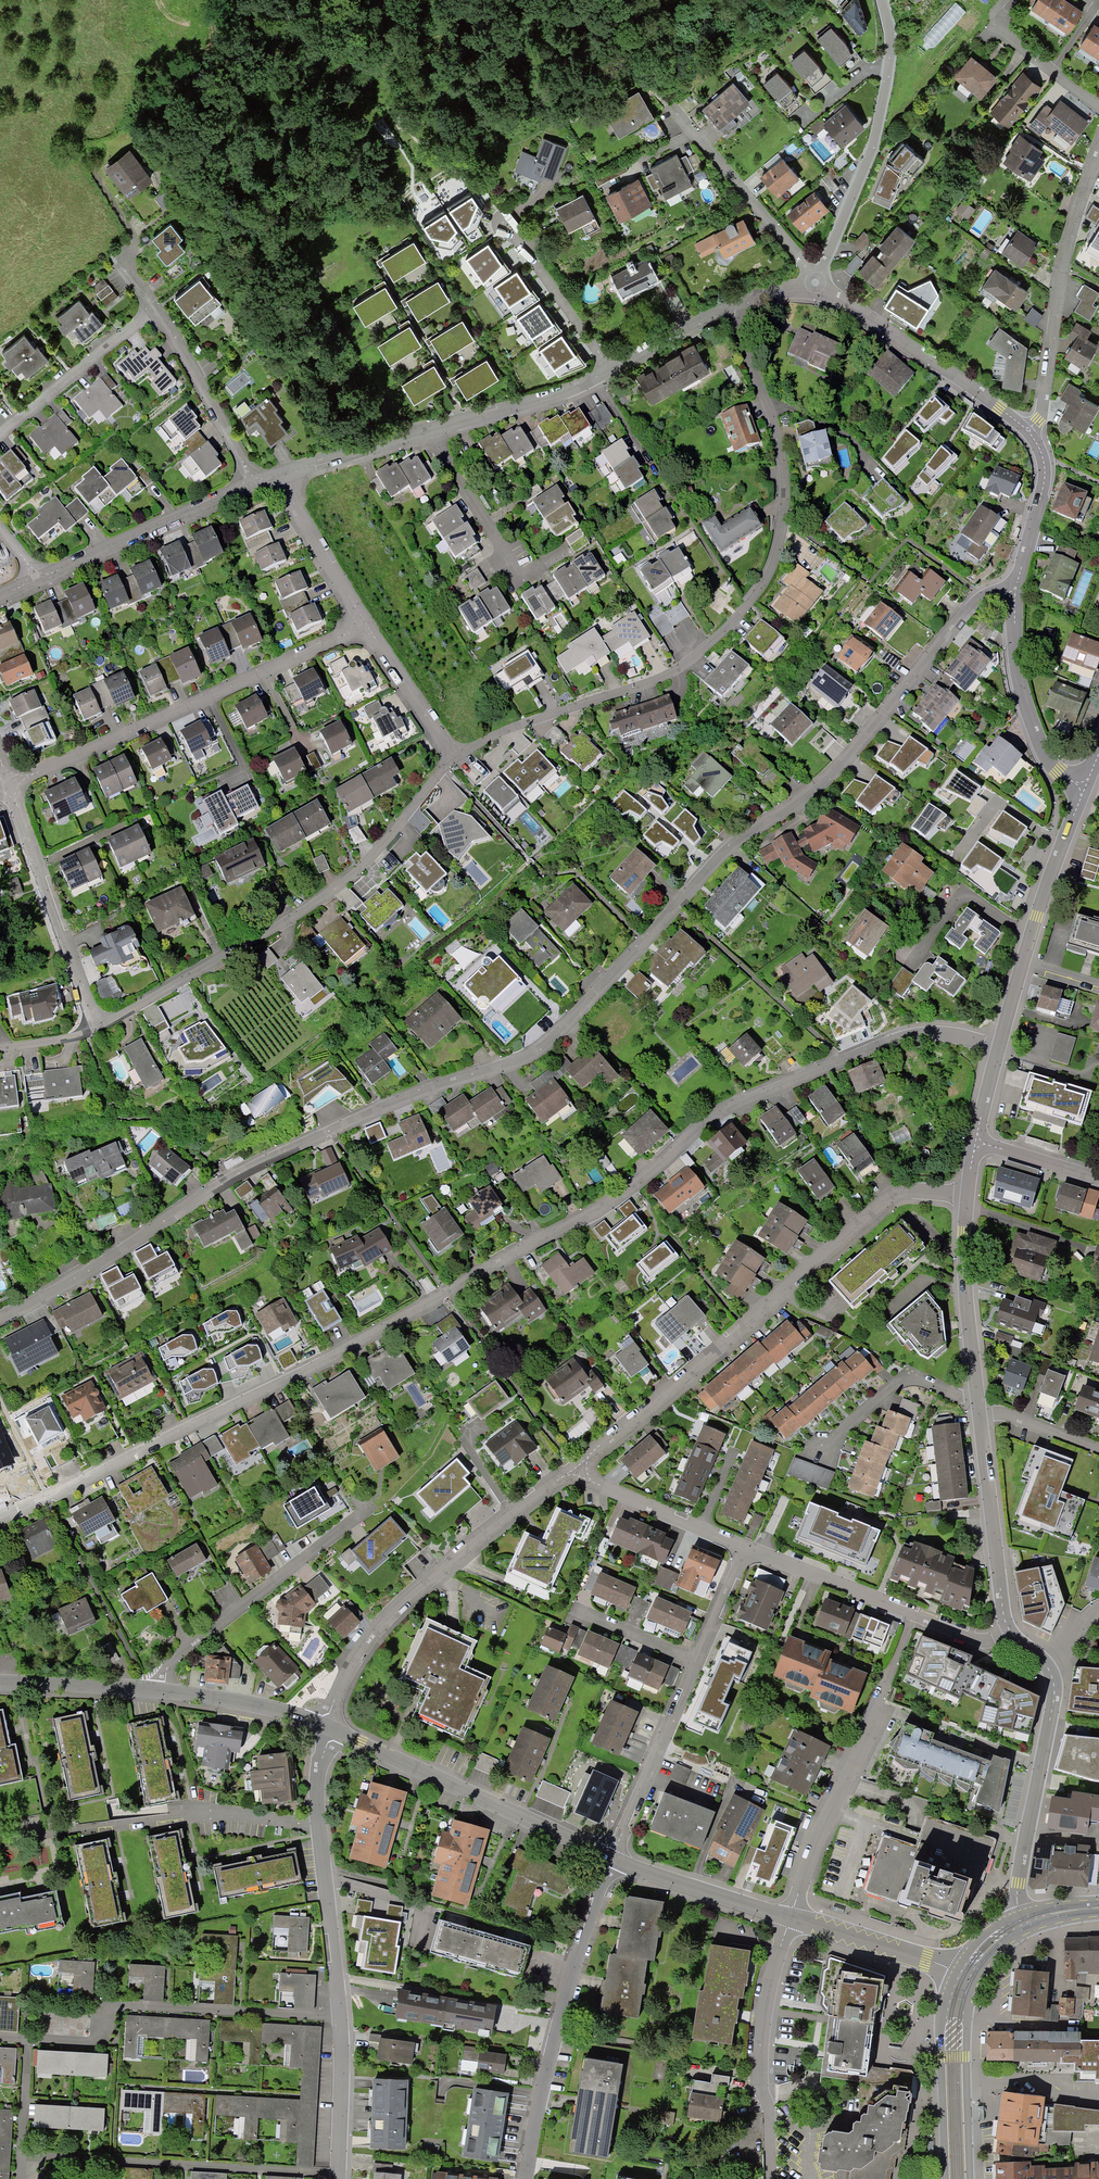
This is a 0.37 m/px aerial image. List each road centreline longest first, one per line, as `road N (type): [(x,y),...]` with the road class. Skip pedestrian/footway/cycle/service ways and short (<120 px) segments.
road 1 (residential): [(1015,585),(980,593),(822,788),(735,841),(534,1052),(430,1086),(223,1183),(0,1321)]
road 2 (residential): [(999,1048),(911,1036),(720,1109),(594,1214),(323,1362),(0,1517)]
road 3 (residential): [(726,311),(778,444),(785,492),(771,576),(732,627),(683,667),(454,757)]
road 4 (residential): [(970,1197),(925,1190),(897,1196),(569,1473)]
road 5 (residential): [(326,1725),(316,1795),(338,2018),(337,2178)]
road 6 (residential): [(454,757),(375,854),(326,897),(96,1027)]
road 7 (residential): [(363,627),(7,786)]
road 8 (residential): [(569,1473),(410,1595),(345,1678),(326,1725)]
road 9 (residential): [(524,2178),(610,1860)]
road 10 (residential): [(610,1860),(326,1725)]
road 11 (residential): [(881,0),(891,53),(876,138),(816,283)]
road 12 (residential): [(1029,429),(1043,405),(1065,253),(1098,150)]
road 13 (residential): [(743,1548),(970,1636),(1011,1632)]
road 14 (residential): [(365,1512),(168,1664),(149,1691)]
road 15 (residential): [(999,1048),(1083,786)]
road 16 (residential): [(1029,429),(816,283)]
road 17 (residential): [(96,1027),(7,786)]
road 18 (residential): [(1022,1913),(1019,1857),(1054,1697),(1046,1664)]
road 19 (residential): [(254,483),(39,580)]
road 20 (residential): [(1011,1632),(978,1401)]
road 21 (residential): [(670,107),(816,283)]
road 22 (residential): [(879,1707),(787,1916)]
road 23 (residential): [(1083,786),(1057,771),(1021,692),(1015,585)]
road 24 (residential): [(610,1860),(694,1663)]
road 25 (primary): [(956,1970),(943,2013),(946,2178)]
road 26 (residential): [(978,1401),(965,1295),(970,1197)]
road 27 (primary): [(970,2178),(966,2033),(977,1977)]
road 28 (residential): [(155,310),(254,483)]
road 29 (residential): [(0,435),(155,310)]
road 30 (residential): [(613,372),(553,399),(428,434)]
road 31 (residential): [(787,1916),(764,2014),(760,2079),(767,2102)]
road 32 (residential): [(569,1473),(743,1548)]
road 33 (residential): [(820,1447),(910,1375),(978,1401)]
road 34 (residential): [(787,1916),(610,1860)]
road 35 (residential): [(507,222),(613,372)]
road 36 (residential): [(326,1725),(243,1703),(149,1691)]
road 37 (residential): [(956,1970),(787,1916)]
road 38 (residential): [(279,475),(363,627)]
road 39 (residential): [(1015,585),(1042,493),(1044,457),(1029,429)]
road 40 (residential): [(363,627),(454,757)]
road 41 (residential): [(514,566),(428,434)]
road 42 (residential): [(428,434),(279,475)]
road 43 (residential): [(95,175),(132,234),(131,273),(155,310)]
road 44 (residential): [(149,1691),(0,1685)]
road 45 (residential): [(993,25),(1098,107)]
road 46 (residential): [(978,1401),(1098,1447)]
road 47 (residential): [(726,311),(613,372)]
road 48 (residential): [(1098,1176),(977,1139)]
road 49 (residential): [(694,1663),(743,1548)]
road 50 (residential): [(581,1613),(694,1663)]

